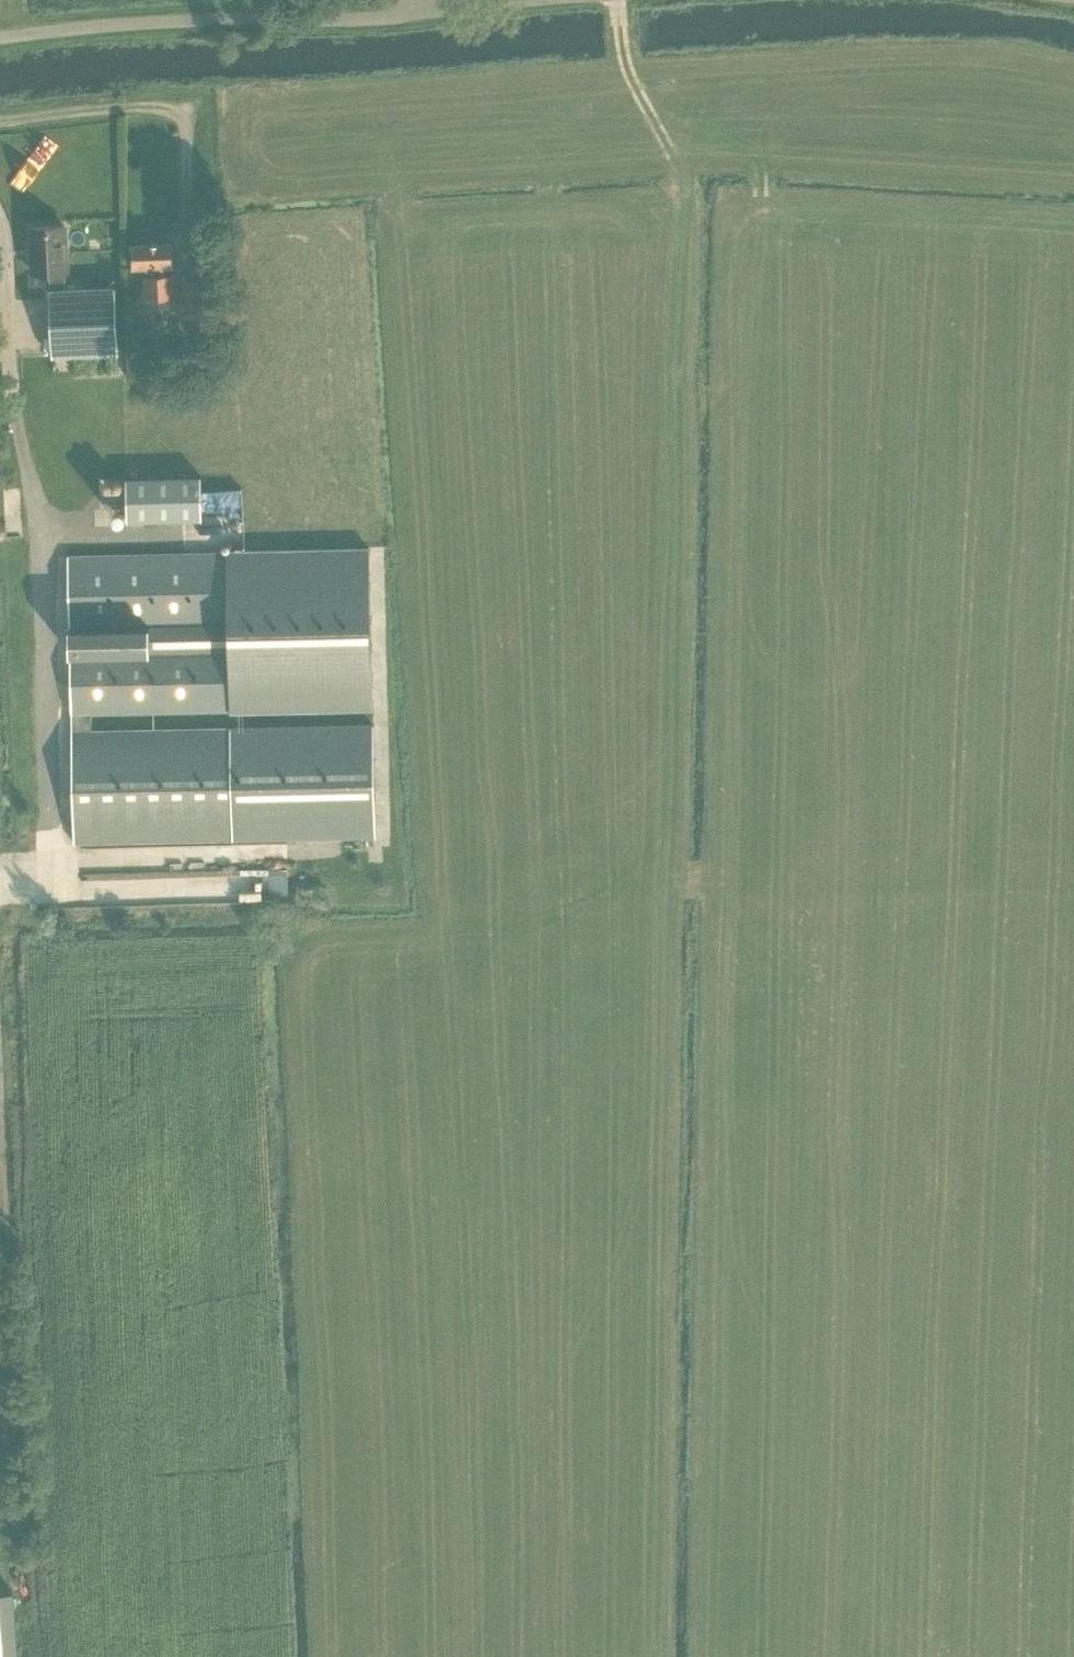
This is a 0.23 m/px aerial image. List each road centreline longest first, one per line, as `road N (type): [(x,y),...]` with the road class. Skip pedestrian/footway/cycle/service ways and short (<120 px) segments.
road 1 (unclassified): [(0,35),(520,0)]

